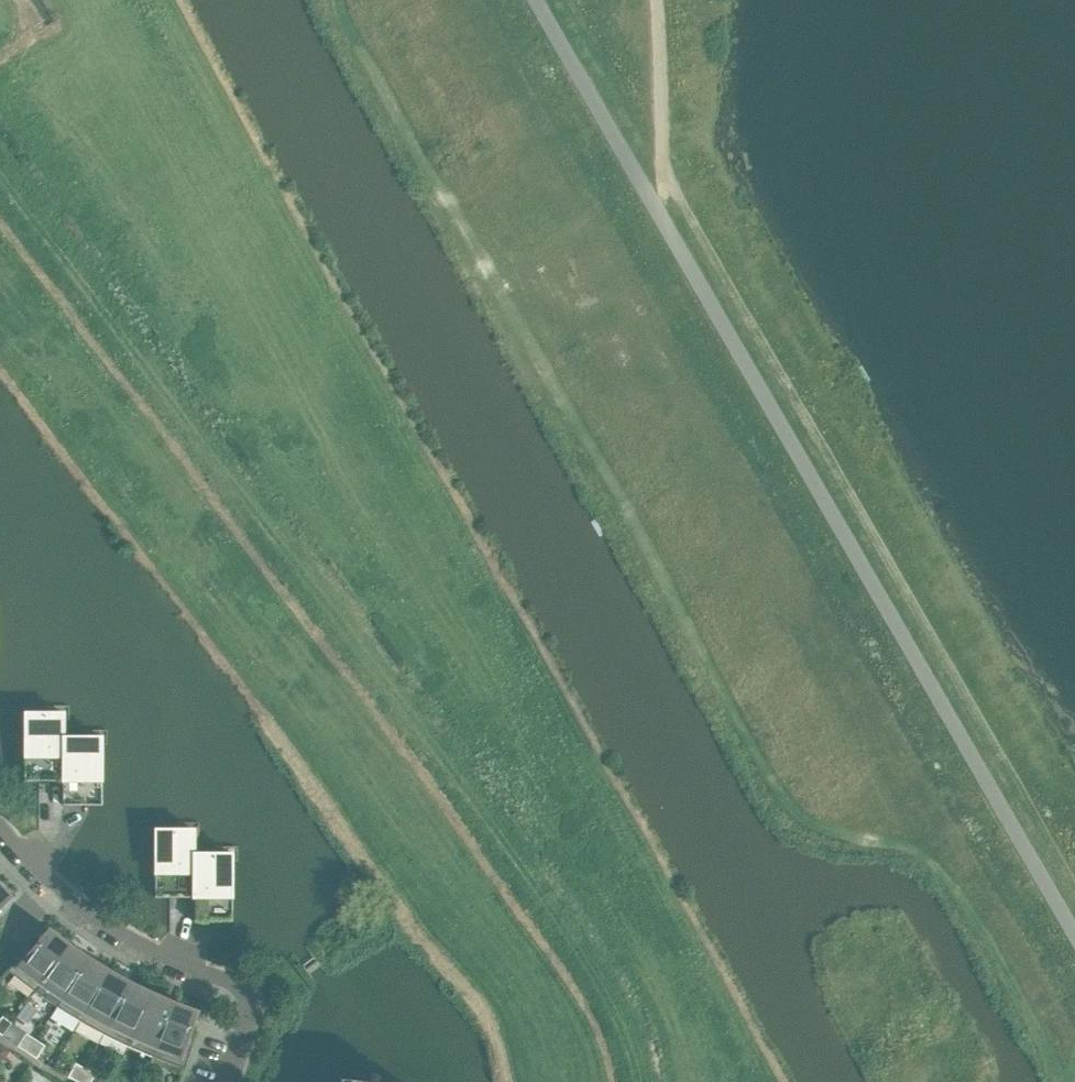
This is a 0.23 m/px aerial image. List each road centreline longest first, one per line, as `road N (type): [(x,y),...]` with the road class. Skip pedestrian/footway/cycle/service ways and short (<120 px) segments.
road 1 (residential): [(227,1081),(250,1012),(246,992),(115,929),(45,875),(0,825)]

